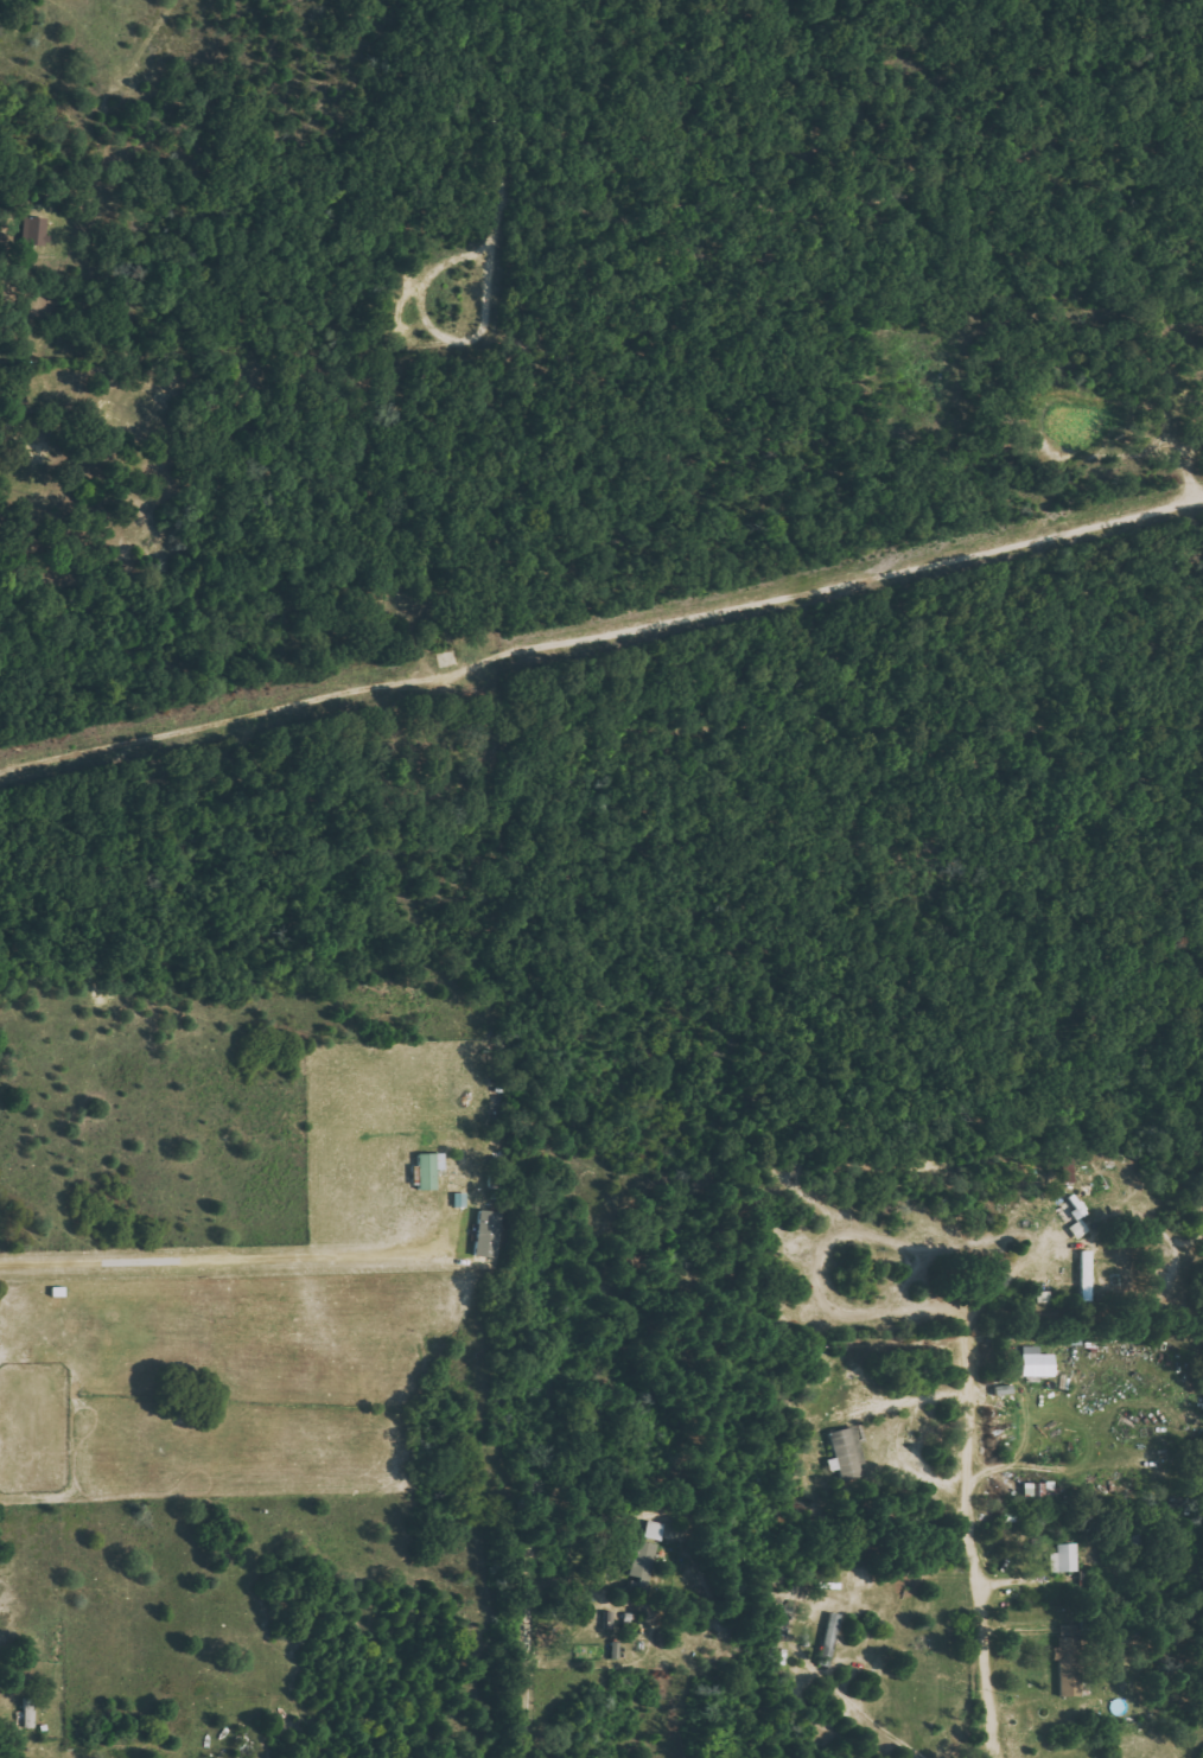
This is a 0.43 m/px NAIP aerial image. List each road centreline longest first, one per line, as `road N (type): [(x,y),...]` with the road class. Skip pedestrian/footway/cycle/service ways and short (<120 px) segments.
road 1 (track): [(993,1757),(965,1337)]

